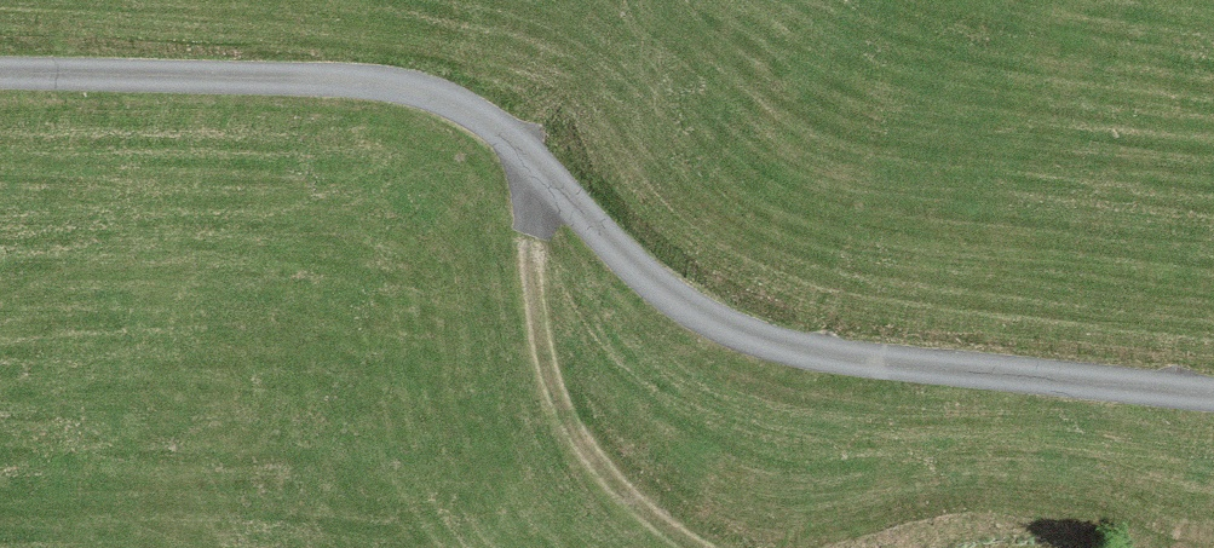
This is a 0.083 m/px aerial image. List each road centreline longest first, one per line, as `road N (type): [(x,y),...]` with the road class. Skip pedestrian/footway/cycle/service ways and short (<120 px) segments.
road 1 (track): [(1213,390),(873,365),(732,331),(634,269),(484,116),(443,95),(288,79),(0,73)]
road 2 (track): [(526,159),(526,288),(563,434),(666,538),(694,547)]

